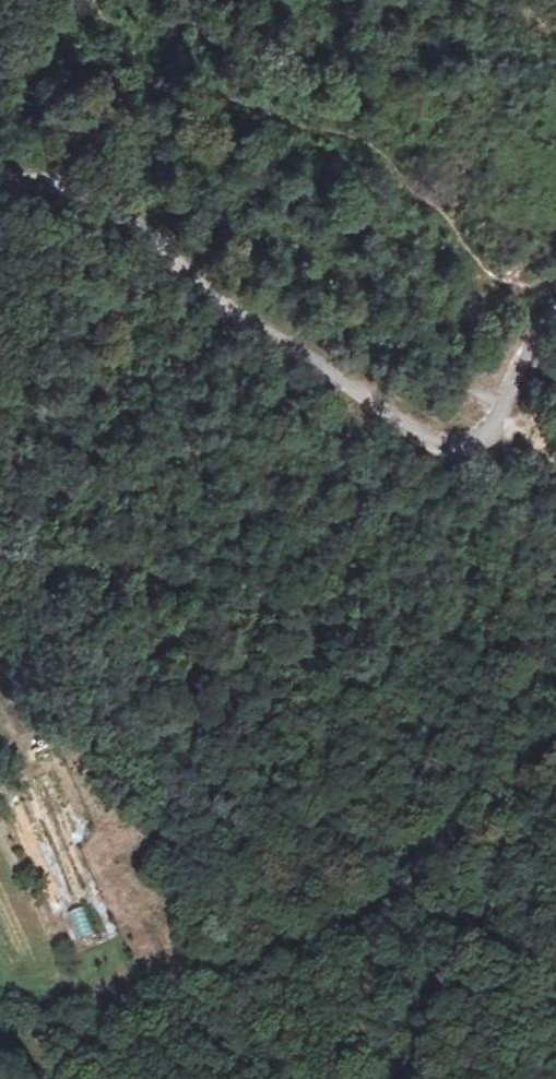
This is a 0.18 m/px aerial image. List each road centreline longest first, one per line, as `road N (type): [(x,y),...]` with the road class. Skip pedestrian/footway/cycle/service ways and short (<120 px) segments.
road 1 (unclassified): [(0,174),(47,173),(89,186),(146,219),(209,285),(386,403),(448,431),(496,410),(555,314)]

